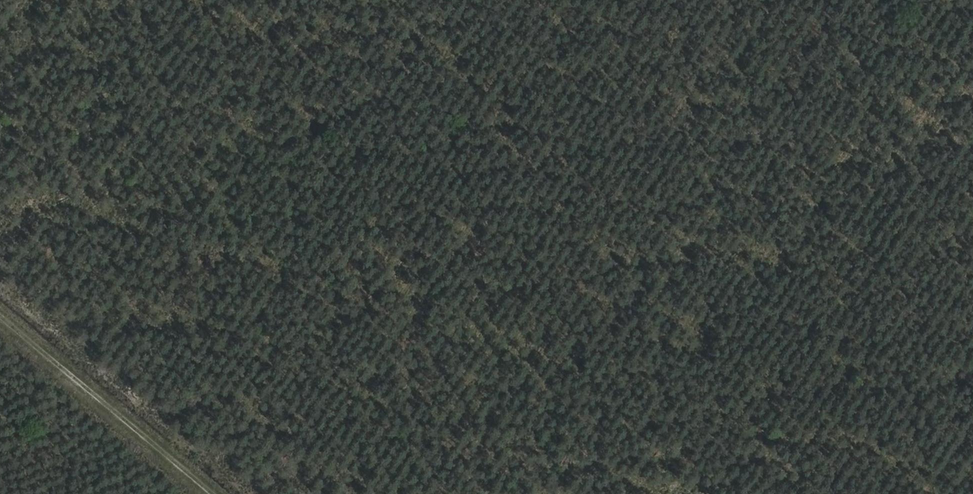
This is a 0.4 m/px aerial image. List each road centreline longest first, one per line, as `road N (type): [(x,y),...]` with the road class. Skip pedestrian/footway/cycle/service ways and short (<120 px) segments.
road 1 (track): [(218,493),(0,311)]

